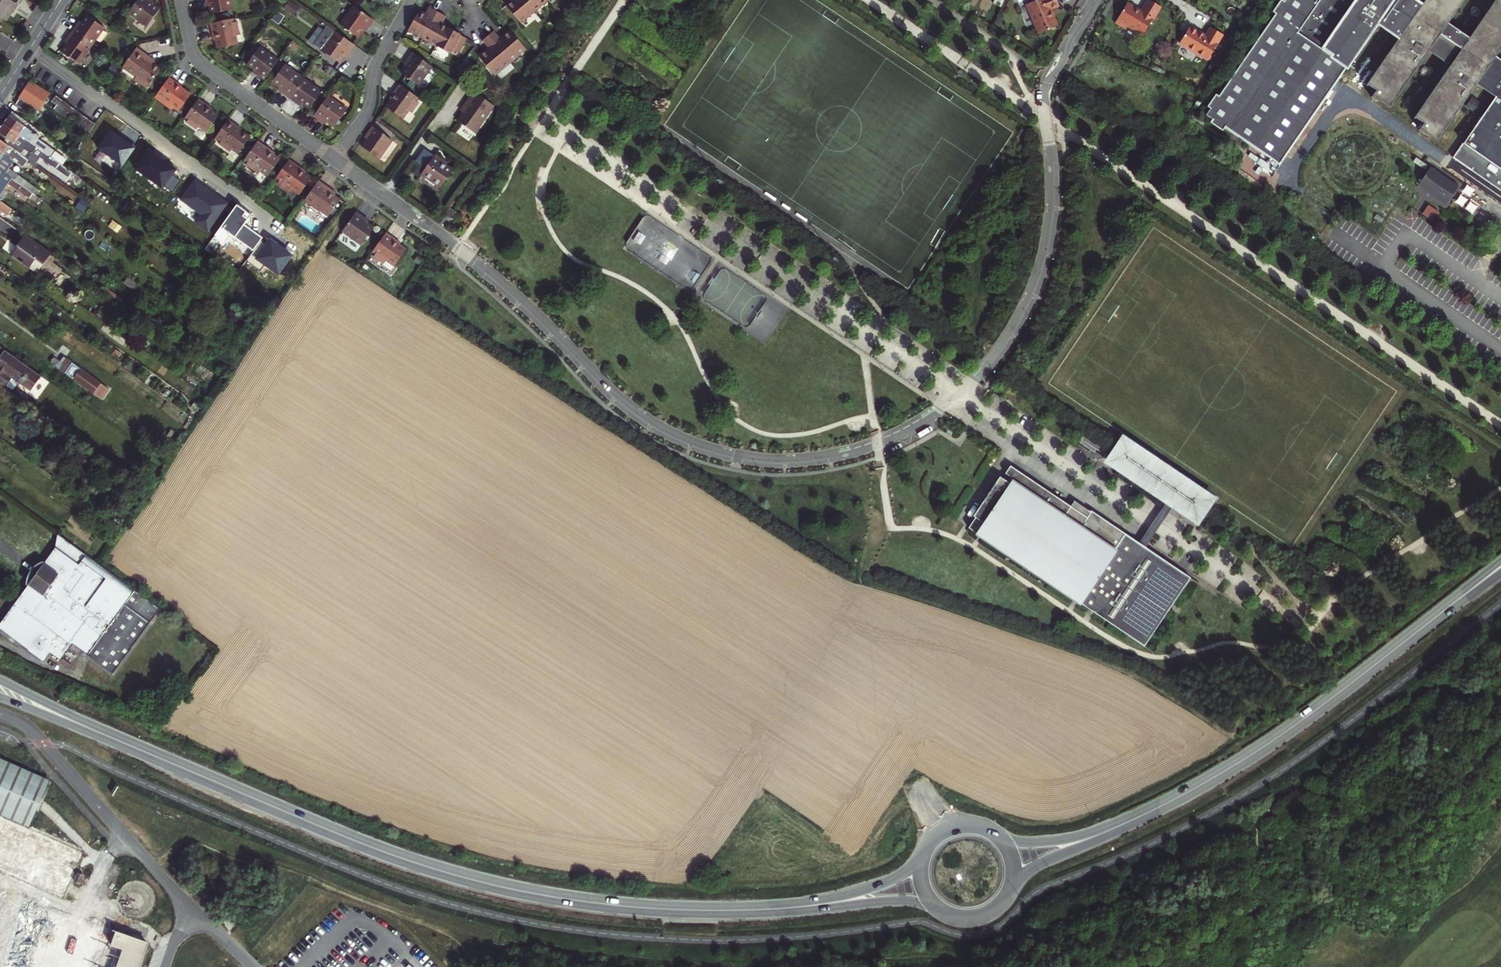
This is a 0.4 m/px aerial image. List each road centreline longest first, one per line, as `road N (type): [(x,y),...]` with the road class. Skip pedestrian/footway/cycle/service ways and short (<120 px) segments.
road 1 (residential): [(335,158),(497,277),(658,424),(701,445),(762,457),(859,451),(949,406),(1021,312),(1049,221),(1046,89),(1096,0)]
road 2 (secondary): [(132,747),(373,849),(512,890),(664,910),(807,906)]
road 3 (secondary): [(1133,821),(1270,744),(1500,568)]
road 4 (residential): [(181,0),(197,59),(335,158)]
road 5 (residential): [(409,0),(372,70),(368,112),(335,158)]
road 6 (secondary): [(132,747),(0,681)]
road 7 (secondary): [(1133,821),(1058,841),(1022,842),(993,831)]
road 8 (secondary): [(1012,893),(1032,870),(1133,821)]
road 9 (secondary): [(0,697),(132,747)]
road 10 (secondary): [(807,906),(901,902),(944,914)]
road 11 (secondary): [(923,857),(885,885),(807,906)]

